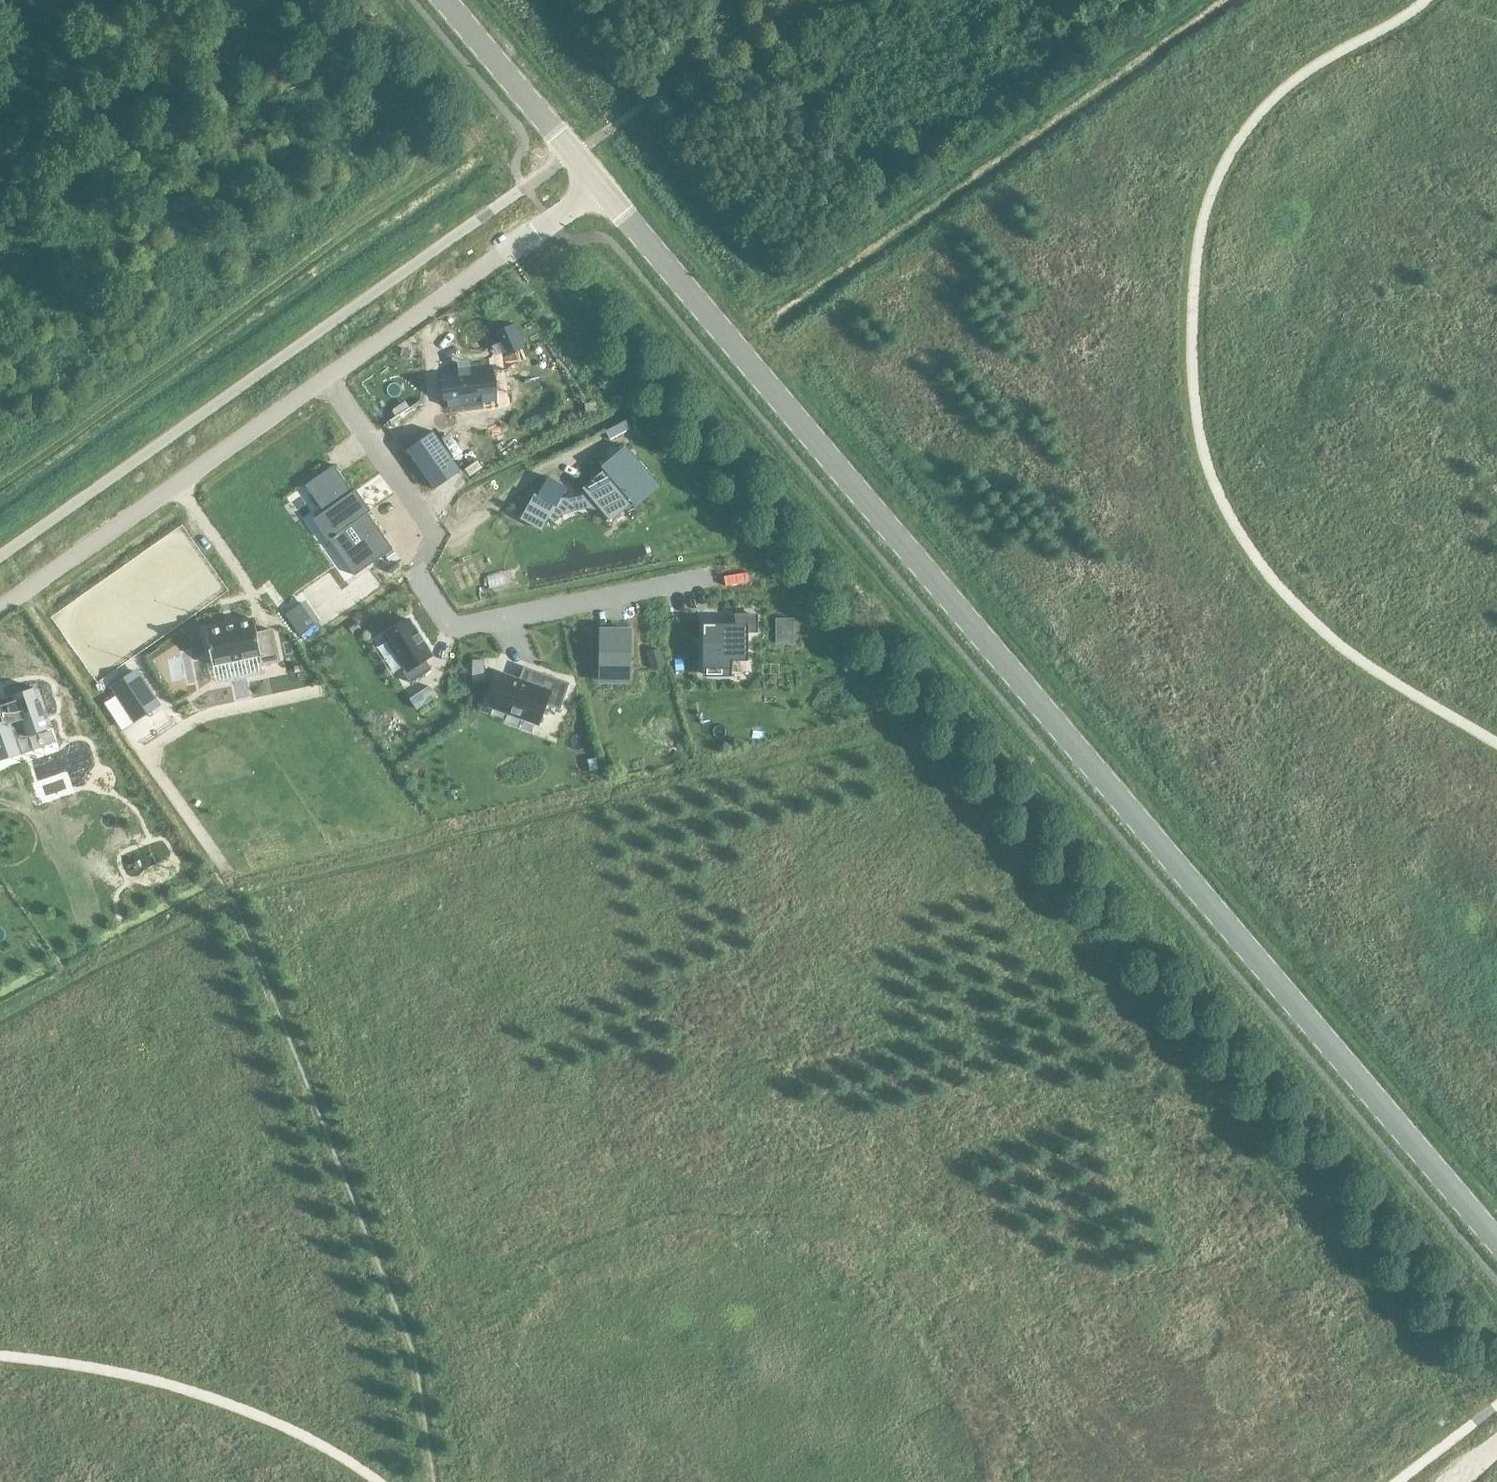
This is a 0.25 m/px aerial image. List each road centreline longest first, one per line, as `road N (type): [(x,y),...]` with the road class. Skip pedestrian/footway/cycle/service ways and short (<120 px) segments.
road 1 (tertiary): [(1496,1249),(599,194)]
road 2 (unclassified): [(0,555),(567,158)]
road 3 (residential): [(327,381),(421,505),(439,594),(457,612),(675,582)]
road 4 (residential): [(327,381),(0,606)]
road 5 (residential): [(599,194),(327,381)]
road 6 (tertiary): [(567,158),(439,0)]

